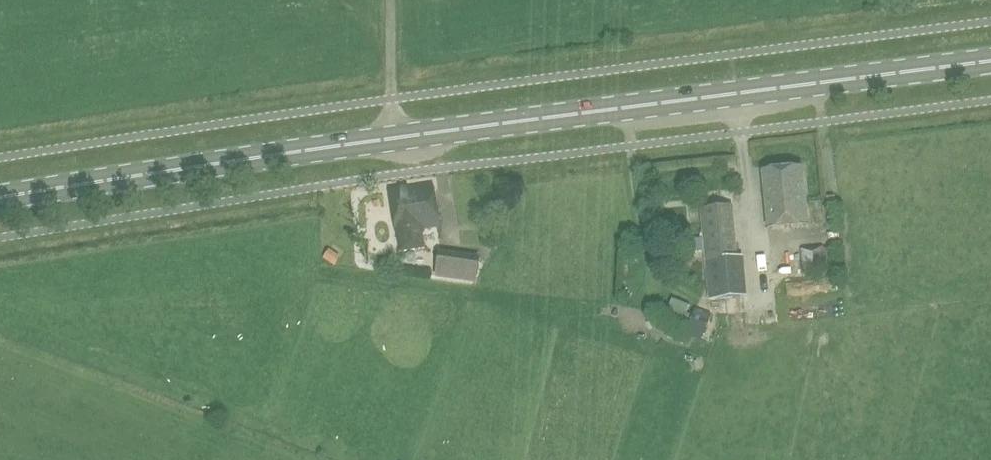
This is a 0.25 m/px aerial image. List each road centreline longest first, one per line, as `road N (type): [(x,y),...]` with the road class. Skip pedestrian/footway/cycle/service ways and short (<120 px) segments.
road 1 (secondary): [(990,61),(0,198)]

